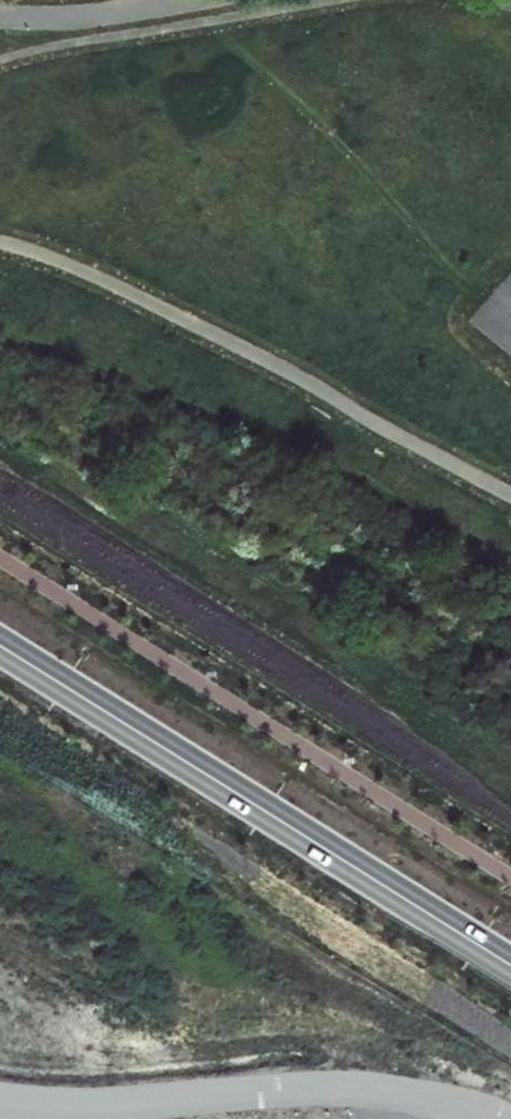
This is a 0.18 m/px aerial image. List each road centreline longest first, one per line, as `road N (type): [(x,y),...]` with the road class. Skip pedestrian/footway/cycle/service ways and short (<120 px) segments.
road 1 (secondary): [(510,966),(0,646)]
road 2 (track): [(491,1118),(437,1099),(340,1087),(90,1108),(0,1103)]

